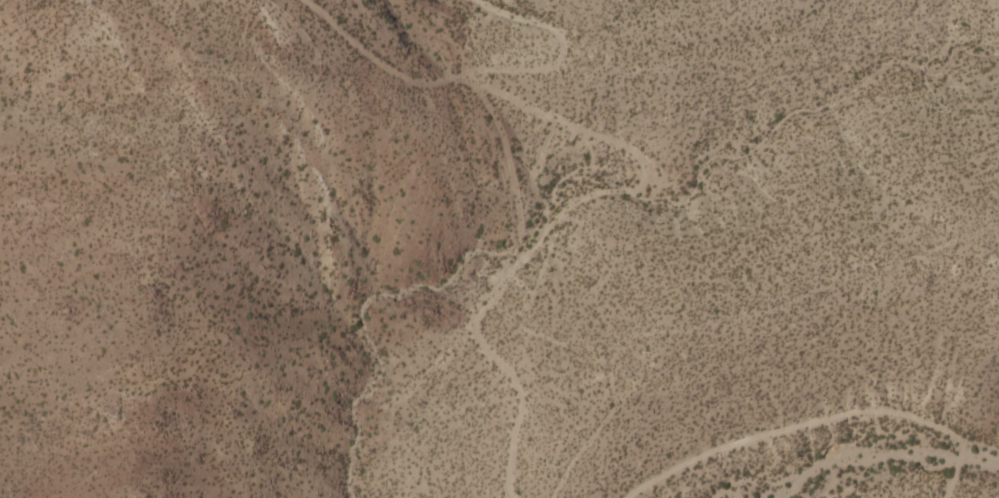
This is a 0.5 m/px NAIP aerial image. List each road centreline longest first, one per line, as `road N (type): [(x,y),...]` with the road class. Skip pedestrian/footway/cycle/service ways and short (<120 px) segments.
road 1 (track): [(455,75),(622,145),(645,172),(641,186),(574,201),(481,307),(475,327),(482,346),(521,391),(507,474),(512,497)]
road 2 (track): [(630,497),(701,455),(881,410),(969,439),(963,468),(937,497)]
road 3 (track): [(471,0),(546,26),(562,54),(552,67),(470,70),(423,84),(369,57),(305,0)]

